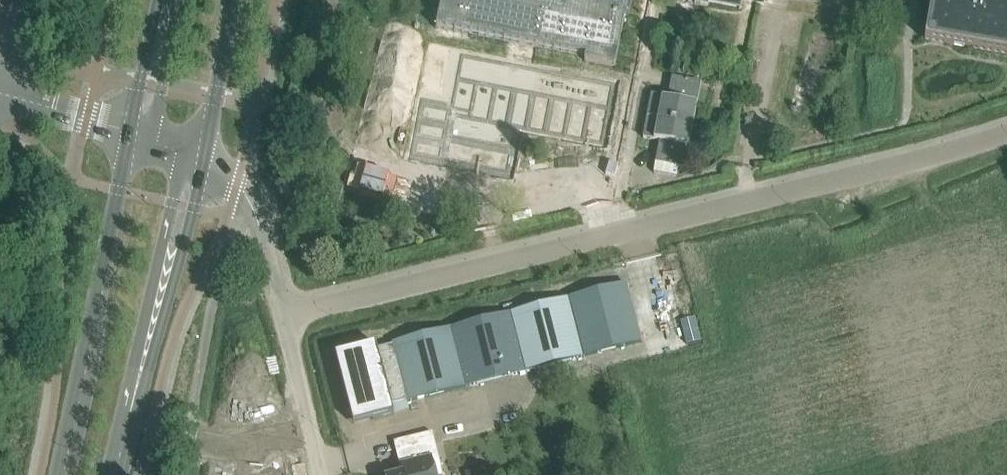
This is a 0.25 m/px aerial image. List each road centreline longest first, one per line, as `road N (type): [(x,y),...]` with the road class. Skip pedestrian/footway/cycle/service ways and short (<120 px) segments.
road 1 (unclassified): [(285,315),(1006,133)]
road 2 (tertiary): [(136,132),(117,190),(63,474)]
road 3 (tertiary): [(115,474),(197,163)]
road 4 (unclassified): [(253,207),(209,321),(181,474)]
road 5 (tertiary): [(197,163),(231,0)]
road 6 (residential): [(322,474),(285,315)]
road 7 (residential): [(136,132),(0,92)]
road 8 (tertiary): [(168,0),(136,132)]

